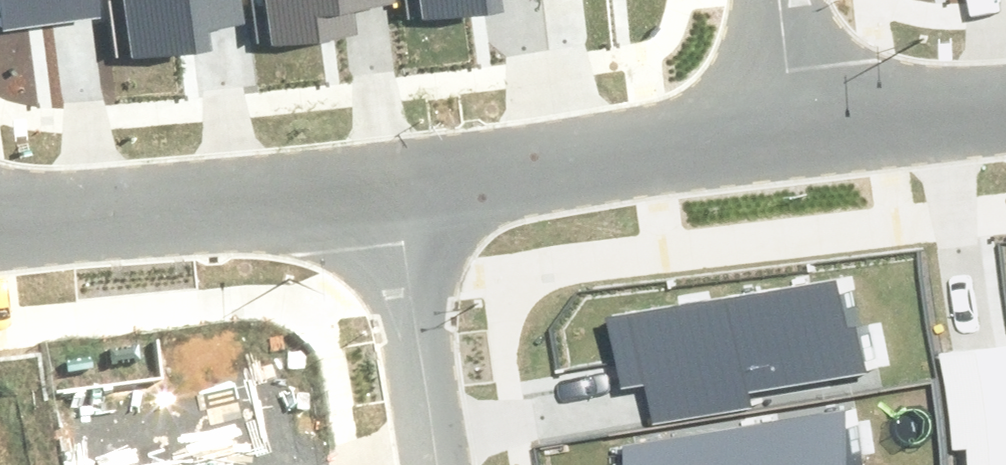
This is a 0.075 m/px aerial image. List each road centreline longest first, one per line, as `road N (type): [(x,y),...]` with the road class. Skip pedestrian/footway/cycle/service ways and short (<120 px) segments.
road 1 (residential): [(391,185),(797,129)]
road 2 (residential): [(0,223),(391,185)]
road 3 (residential): [(391,185),(433,464)]
road 4 (residential): [(797,129),(1005,94)]
road 5 (residential): [(775,0),(797,129)]

